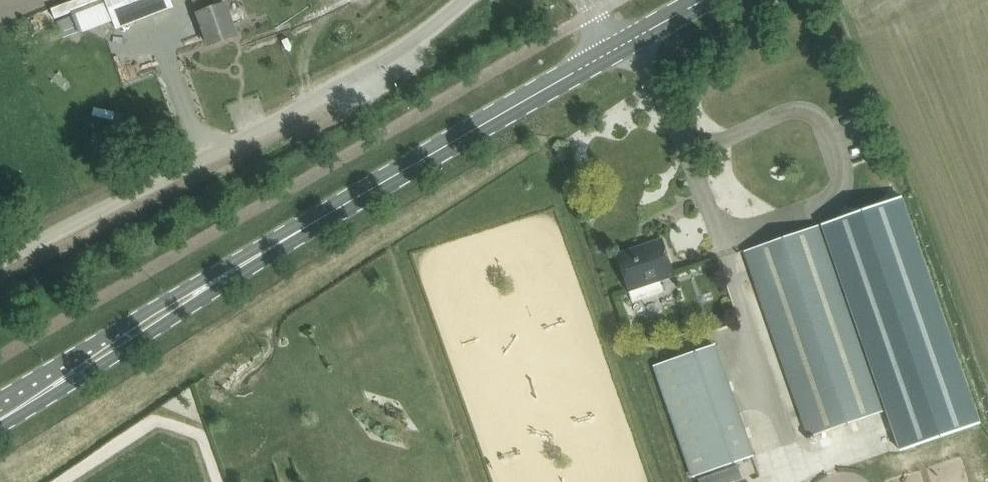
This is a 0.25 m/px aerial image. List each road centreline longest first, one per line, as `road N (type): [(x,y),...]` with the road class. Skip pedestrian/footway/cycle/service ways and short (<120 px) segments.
road 1 (tertiary): [(0,411),(614,49)]
road 2 (unclassified): [(0,258),(362,76),(468,0)]

